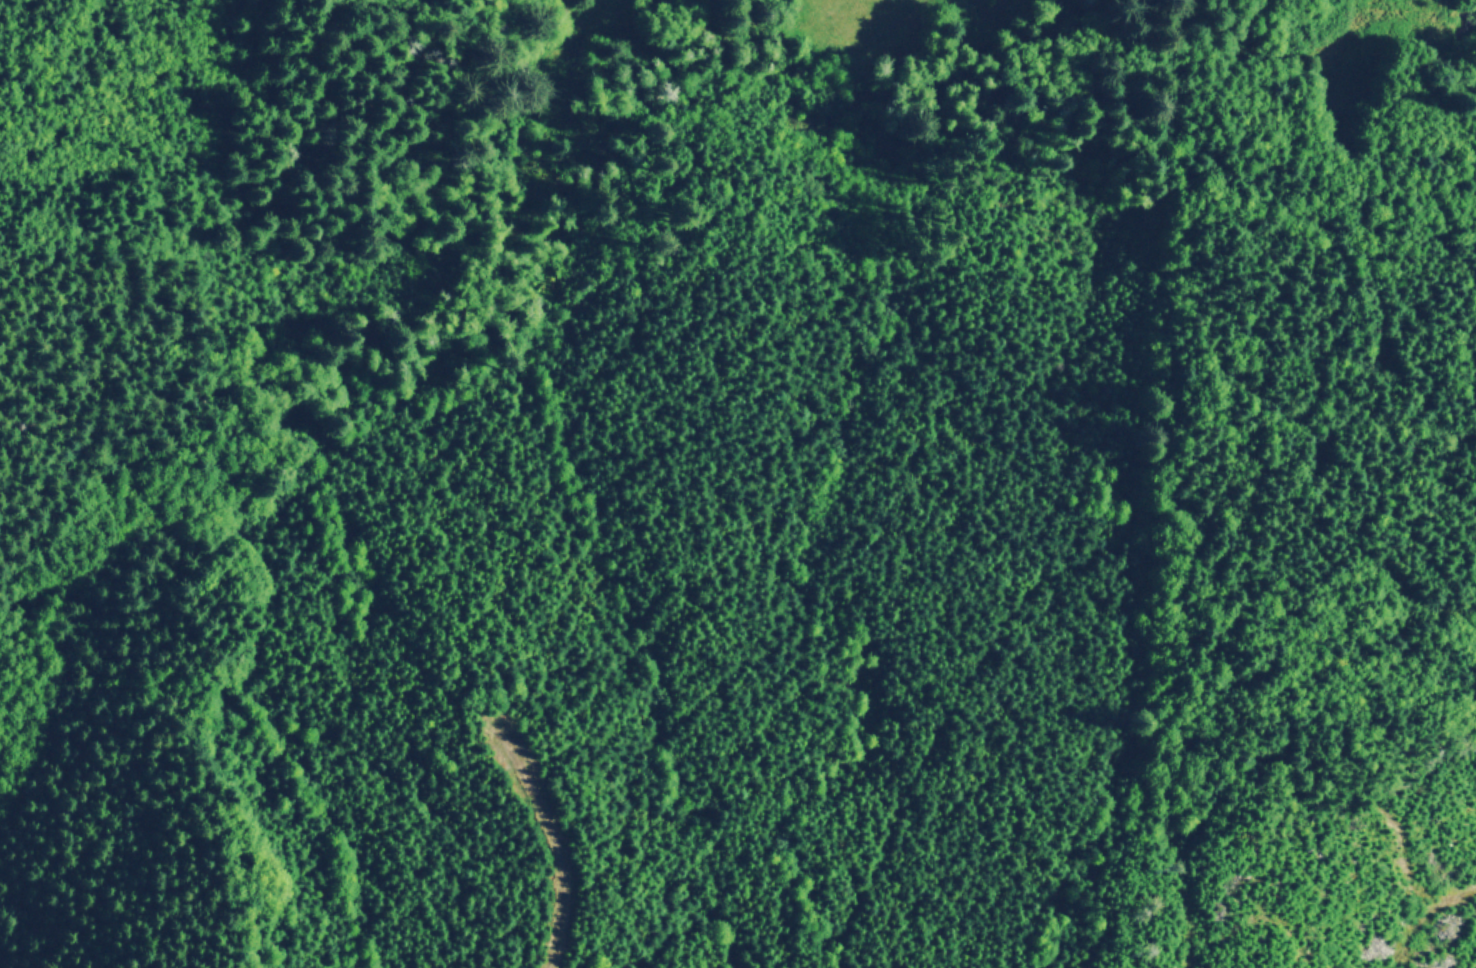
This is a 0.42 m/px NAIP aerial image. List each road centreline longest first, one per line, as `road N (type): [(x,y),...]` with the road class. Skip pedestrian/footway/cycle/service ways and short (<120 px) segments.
road 1 (track): [(829,967),(1036,583),(1199,492),(1260,419),(1368,377),(1475,395)]

